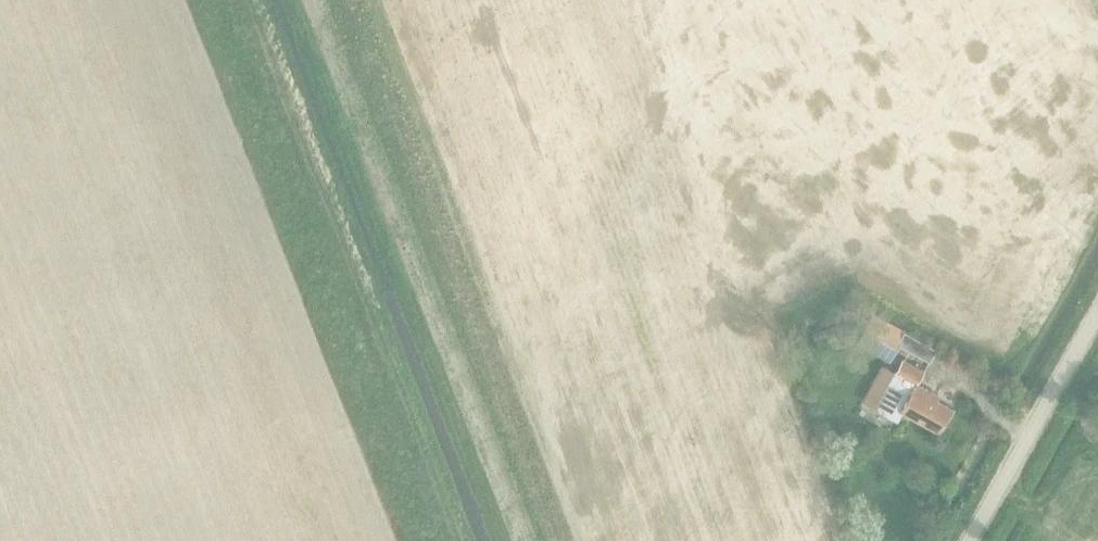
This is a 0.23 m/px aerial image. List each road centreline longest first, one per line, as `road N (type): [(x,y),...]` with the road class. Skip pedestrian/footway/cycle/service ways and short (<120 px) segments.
road 1 (tertiary): [(968,540),(1097,317)]

